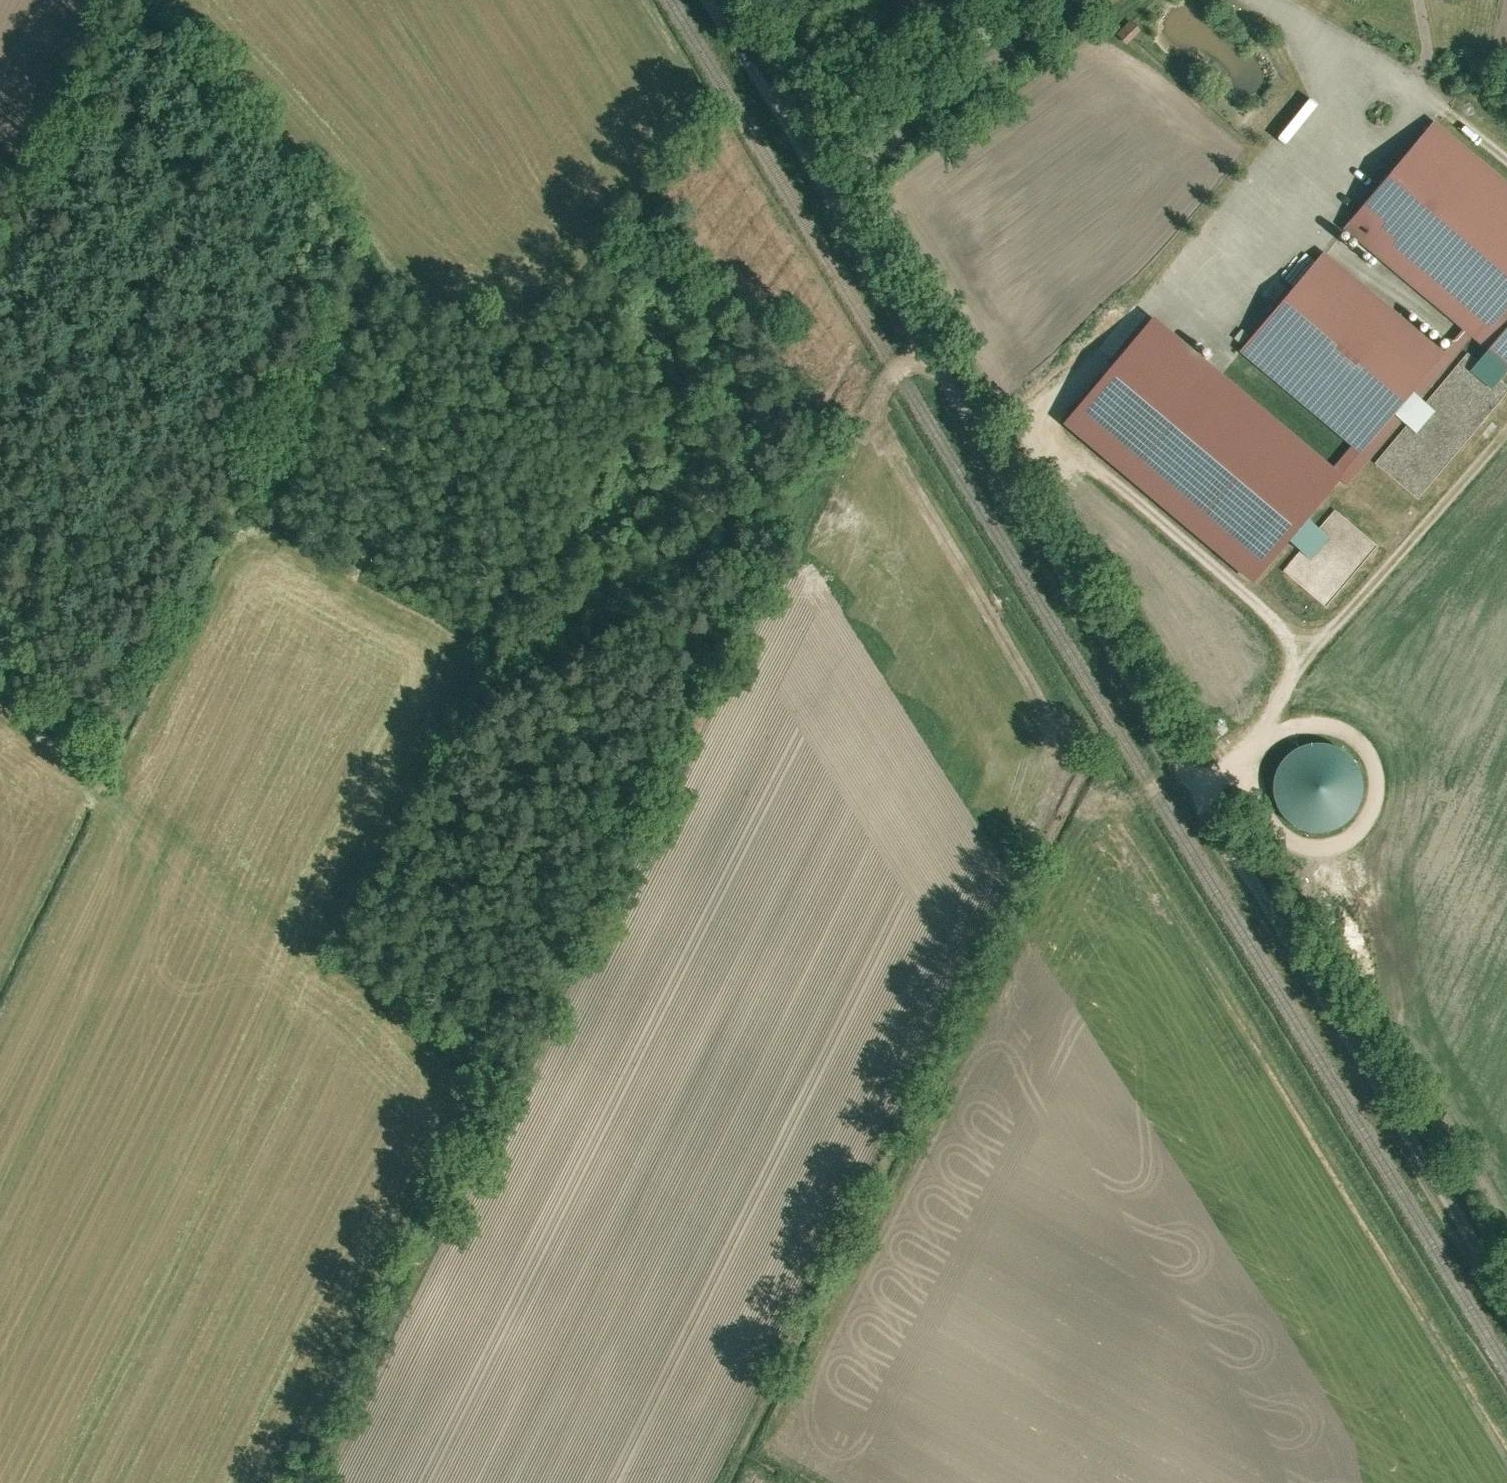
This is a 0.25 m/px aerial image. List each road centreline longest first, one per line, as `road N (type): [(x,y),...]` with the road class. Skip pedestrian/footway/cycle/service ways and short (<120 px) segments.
road 1 (unclassified): [(1506,1295),(832,193),(1064,0)]
road 2 (track): [(134,0),(0,275)]
road 3 (track): [(930,354),(900,367),(812,561)]
road 4 (track): [(832,193),(708,0)]

